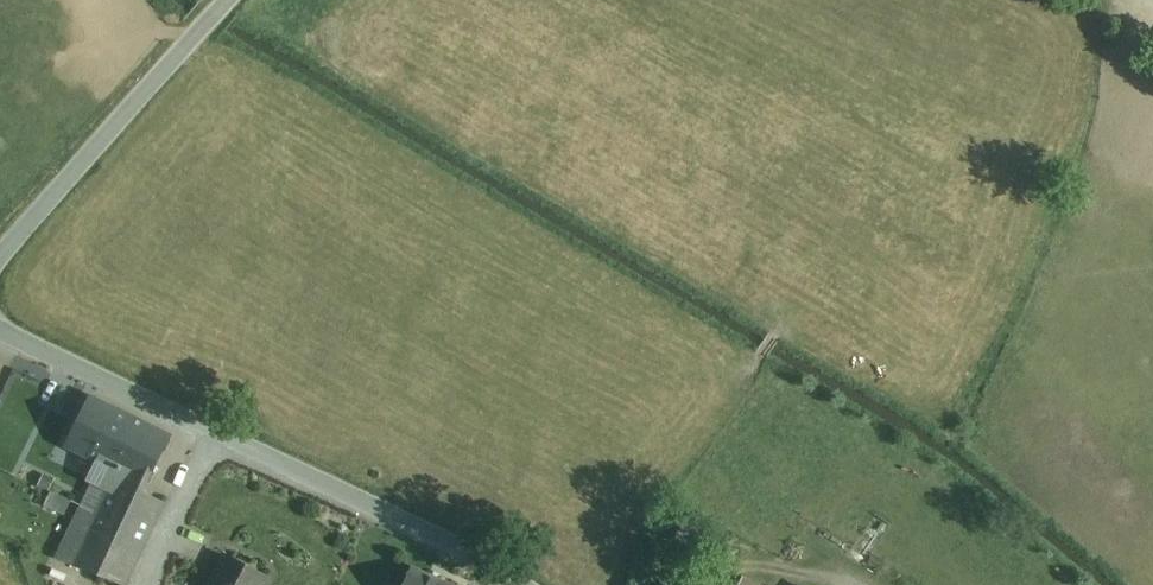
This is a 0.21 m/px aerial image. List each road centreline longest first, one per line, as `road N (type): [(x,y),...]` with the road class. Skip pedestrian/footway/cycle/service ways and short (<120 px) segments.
road 1 (tertiary): [(519,584),(472,553),(0,331)]
road 2 (tertiary): [(0,255),(233,0)]

